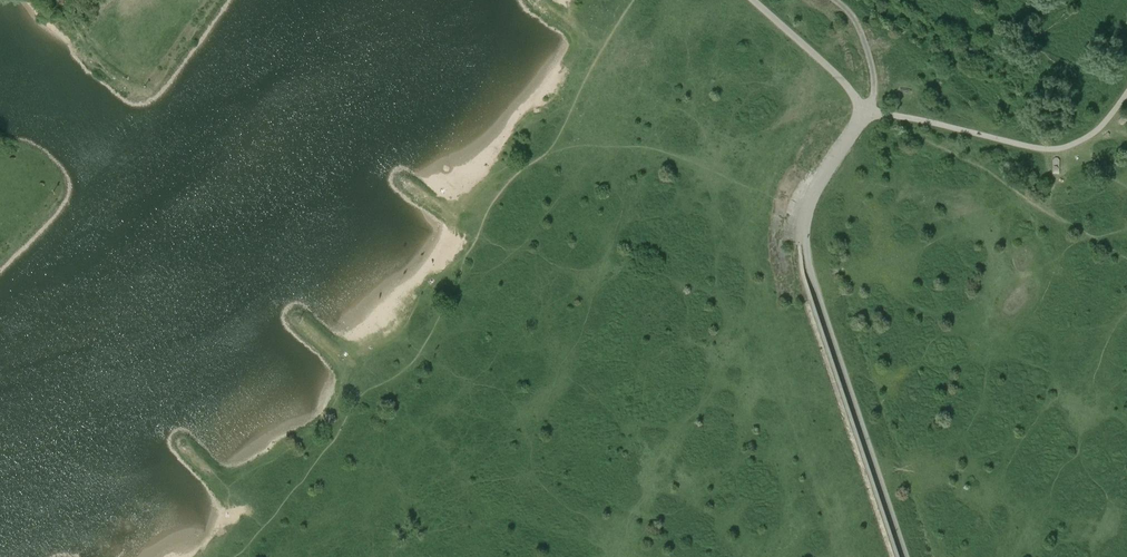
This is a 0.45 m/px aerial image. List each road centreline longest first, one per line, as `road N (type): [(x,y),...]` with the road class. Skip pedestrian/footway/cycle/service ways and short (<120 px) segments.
road 1 (unclassified): [(906,556),(807,248),(807,213),(864,110),(752,0)]

